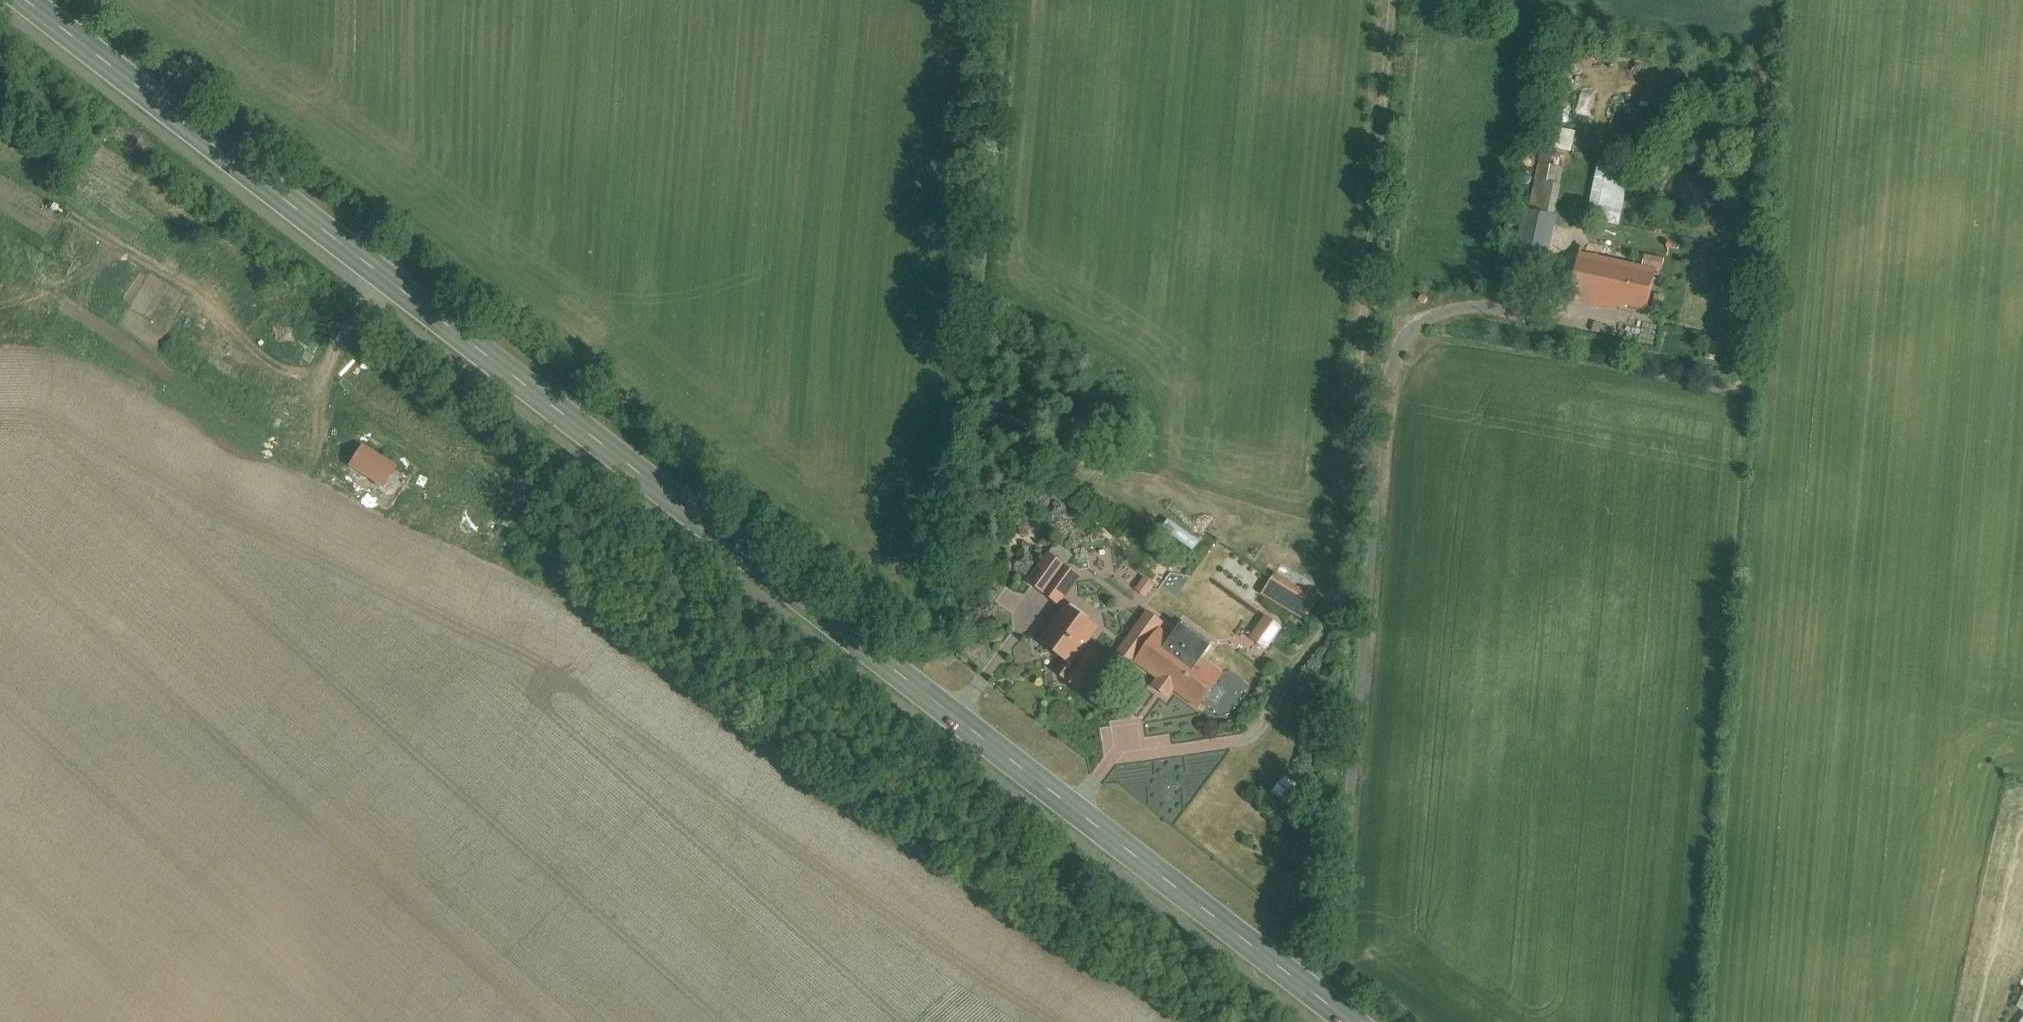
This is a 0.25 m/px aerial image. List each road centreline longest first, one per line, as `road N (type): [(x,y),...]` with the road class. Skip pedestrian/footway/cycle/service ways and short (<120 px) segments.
road 1 (primary): [(1345,1021),(15,0)]

